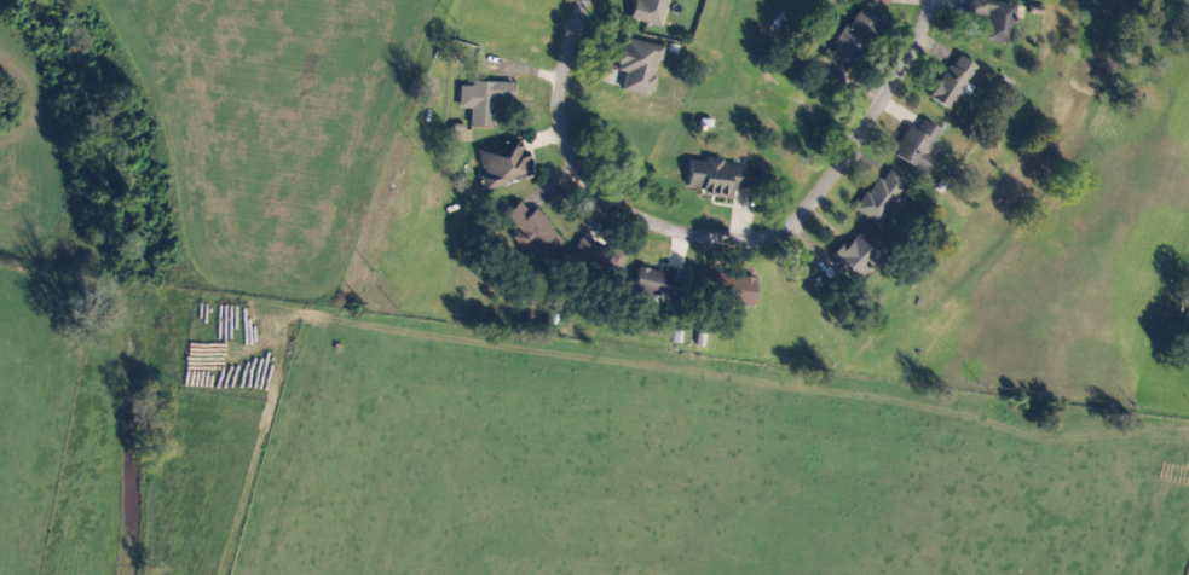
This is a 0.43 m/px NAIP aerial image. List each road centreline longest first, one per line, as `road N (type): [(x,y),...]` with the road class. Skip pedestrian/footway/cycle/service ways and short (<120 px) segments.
road 1 (residential): [(579,0),(555,88),(572,158),(600,196),(645,221),(746,240),(779,231),(833,172),(914,46),(928,0)]

